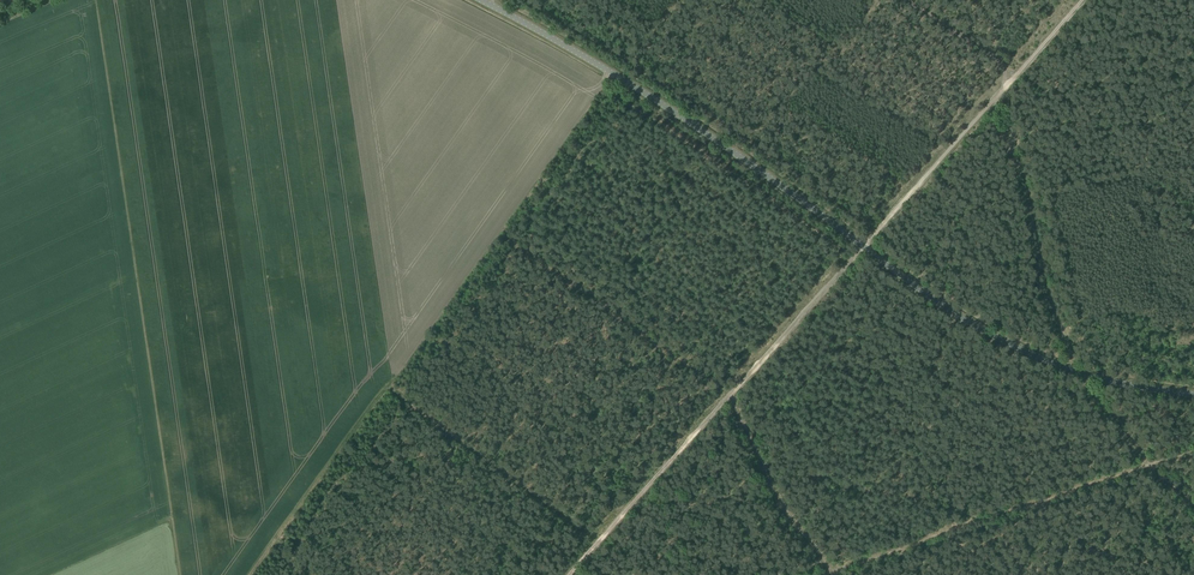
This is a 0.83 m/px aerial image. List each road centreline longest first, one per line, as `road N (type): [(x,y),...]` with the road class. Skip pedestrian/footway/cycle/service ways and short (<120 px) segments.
road 1 (unclassified): [(1193,394),(1106,380),(982,327),(718,140),(481,0)]
road 2 (track): [(864,243),(733,400),(781,500),(831,572)]
road 3 (track): [(1149,465),(831,572)]
road 4 (track): [(864,243),(1080,0)]
road 5 (track): [(739,387),(571,574)]
road 6 (track): [(1013,75),(906,0)]

